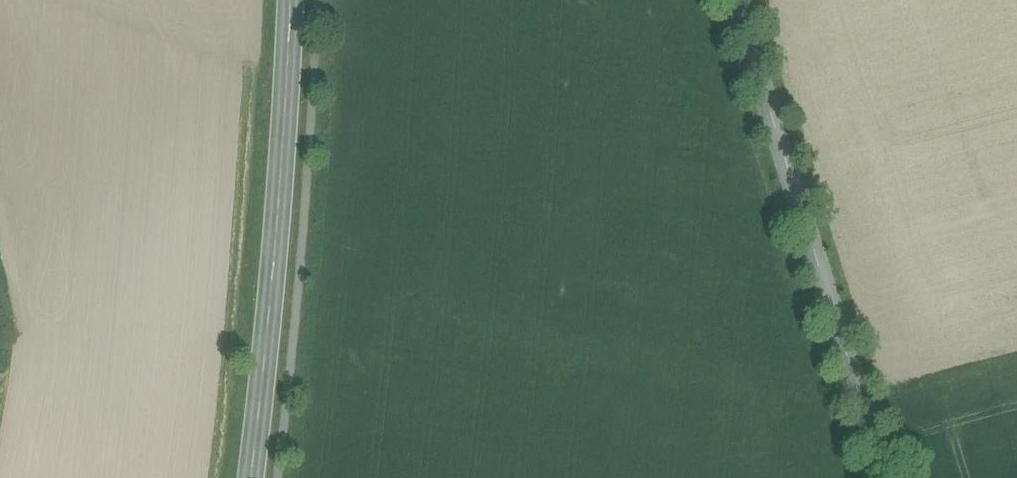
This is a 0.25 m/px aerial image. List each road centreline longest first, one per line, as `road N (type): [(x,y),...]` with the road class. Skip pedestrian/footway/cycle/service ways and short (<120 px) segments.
road 1 (residential): [(736,0),(887,477)]
road 2 (secondary): [(249,477),(293,0)]

